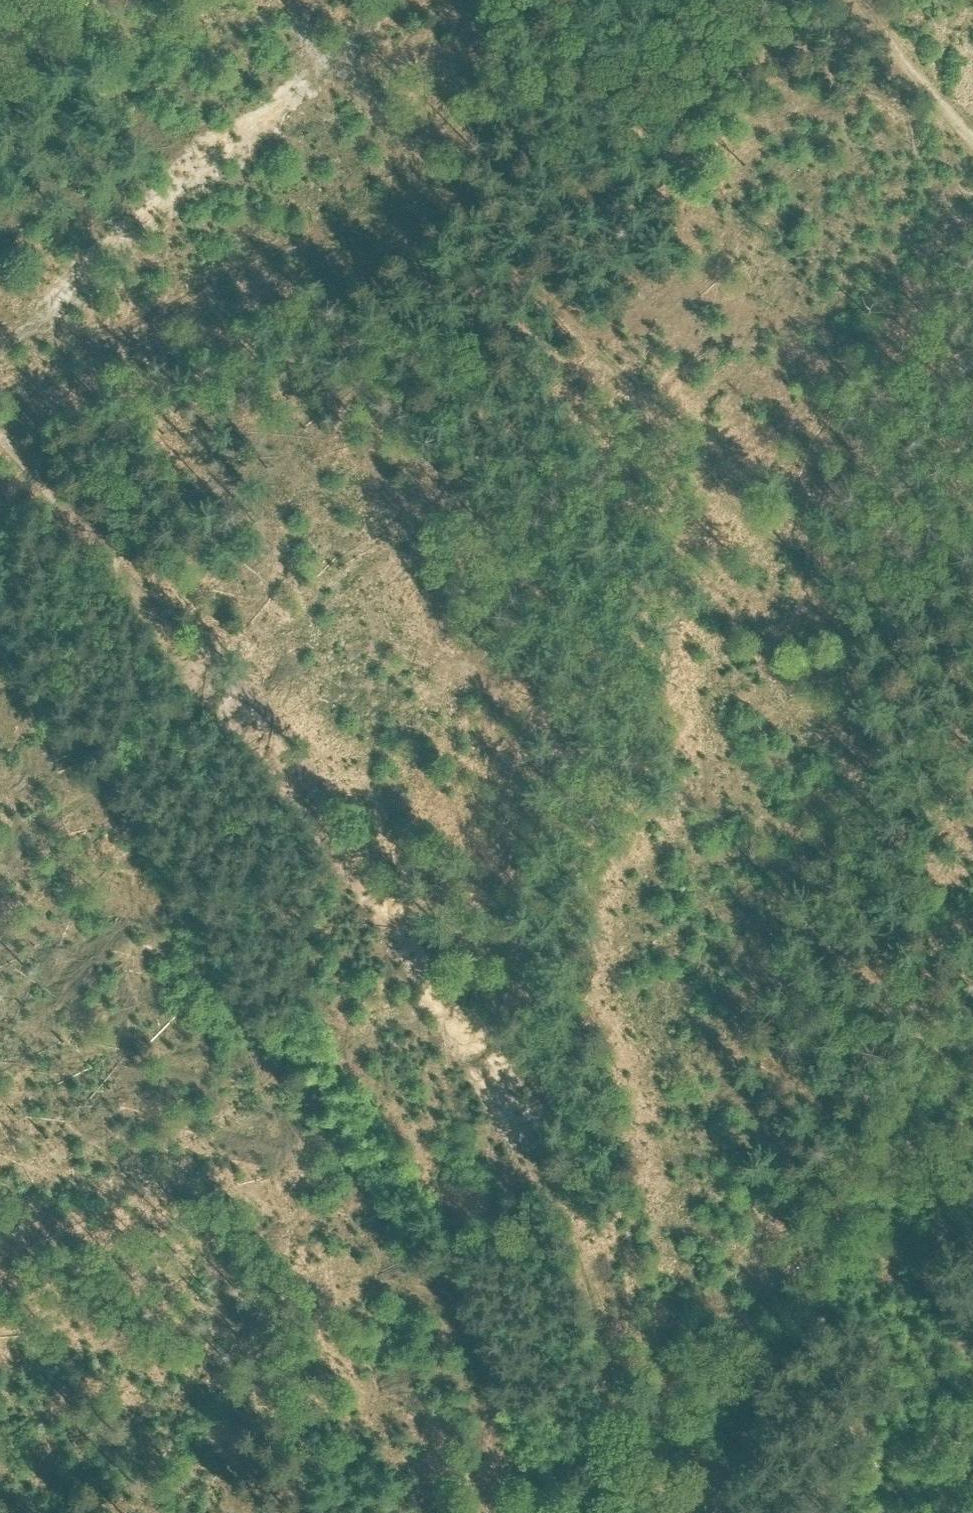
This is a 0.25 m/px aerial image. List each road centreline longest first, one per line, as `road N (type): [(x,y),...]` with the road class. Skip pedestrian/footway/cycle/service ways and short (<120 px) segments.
road 1 (track): [(0,428),(231,709),(516,1100),(556,1167),(612,1330),(624,1512)]
road 2 (track): [(517,1512),(621,1426),(972,1067)]
road 3 (track): [(0,355),(335,51)]
road 4 (track): [(850,0),(972,139)]

